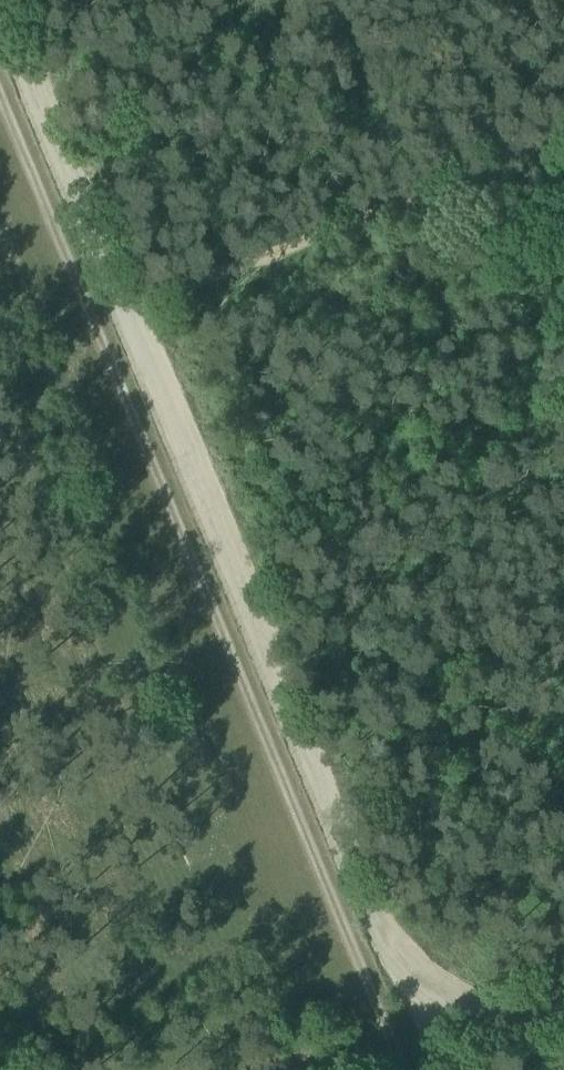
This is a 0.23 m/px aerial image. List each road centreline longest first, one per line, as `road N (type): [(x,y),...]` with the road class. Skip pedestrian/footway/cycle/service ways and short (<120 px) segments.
road 1 (track): [(1,0),(412,1003),(563,992)]
road 2 (track): [(0,81),(407,1069)]
road 3 (track): [(130,313),(563,142)]

